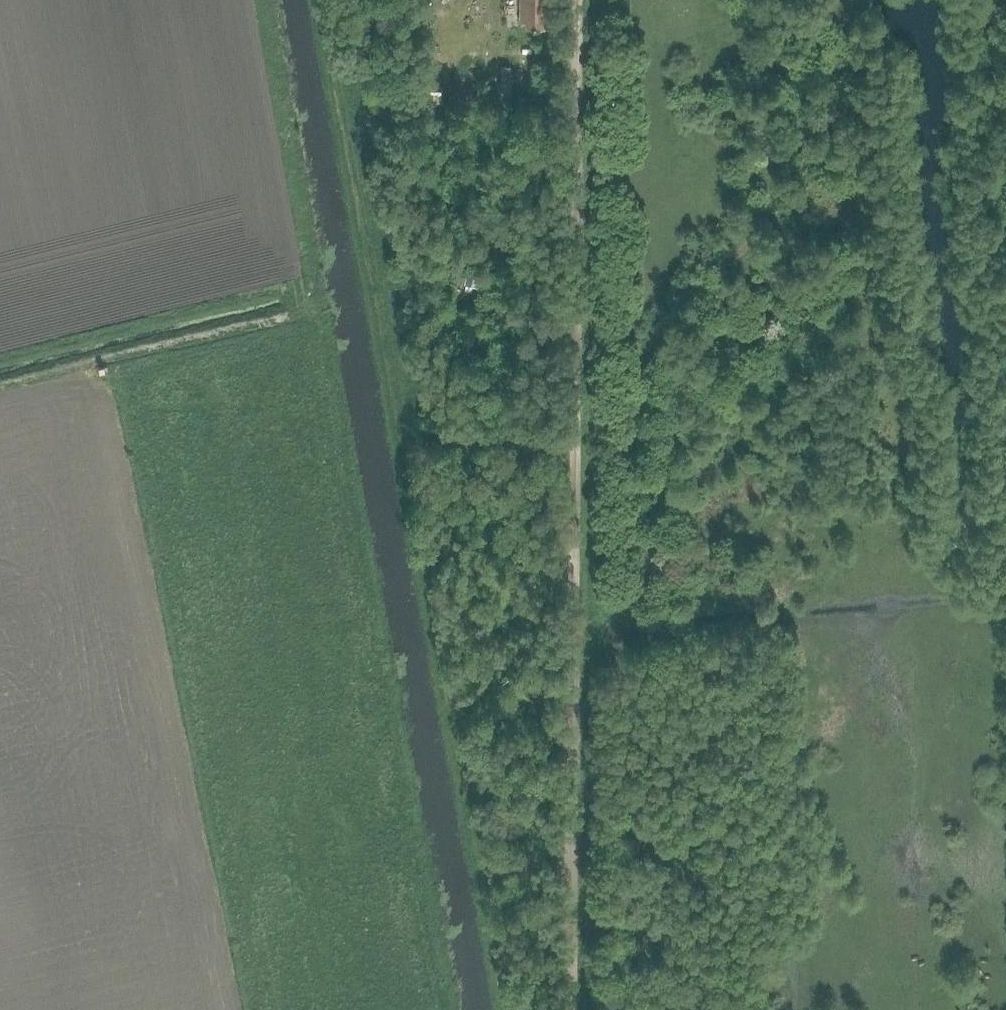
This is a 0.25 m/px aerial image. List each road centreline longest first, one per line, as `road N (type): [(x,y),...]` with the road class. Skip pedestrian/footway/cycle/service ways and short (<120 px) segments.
road 1 (track): [(566,1009),(574,0)]

